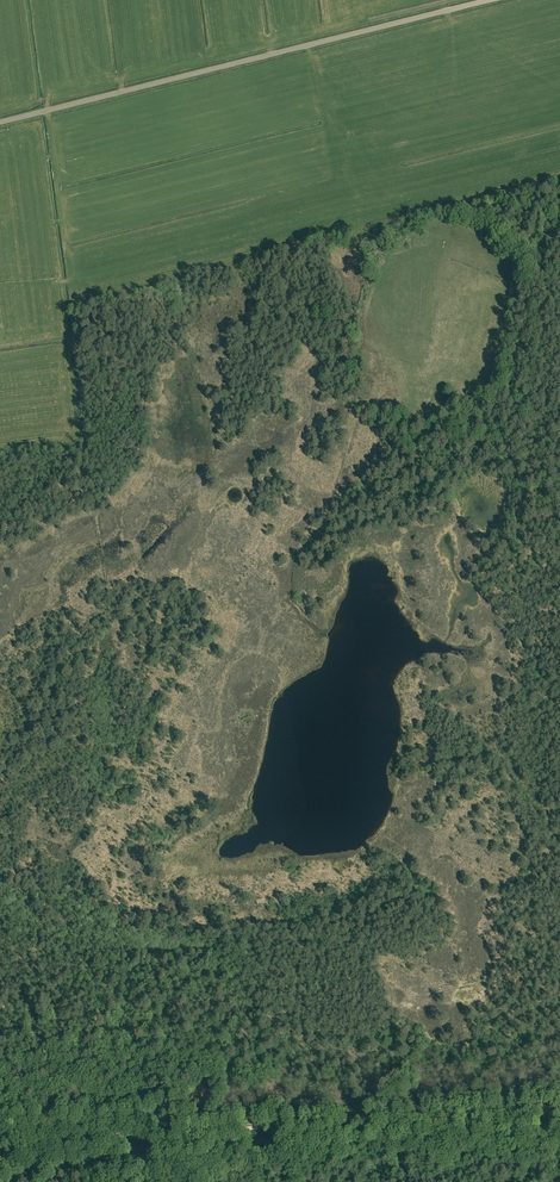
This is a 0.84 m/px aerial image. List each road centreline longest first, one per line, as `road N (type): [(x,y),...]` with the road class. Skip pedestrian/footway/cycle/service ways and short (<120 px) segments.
road 1 (track): [(559,1114),(529,1108),(380,1116),(148,1134),(0,1156)]
road 2 (unclassified): [(0,121),(491,0)]

